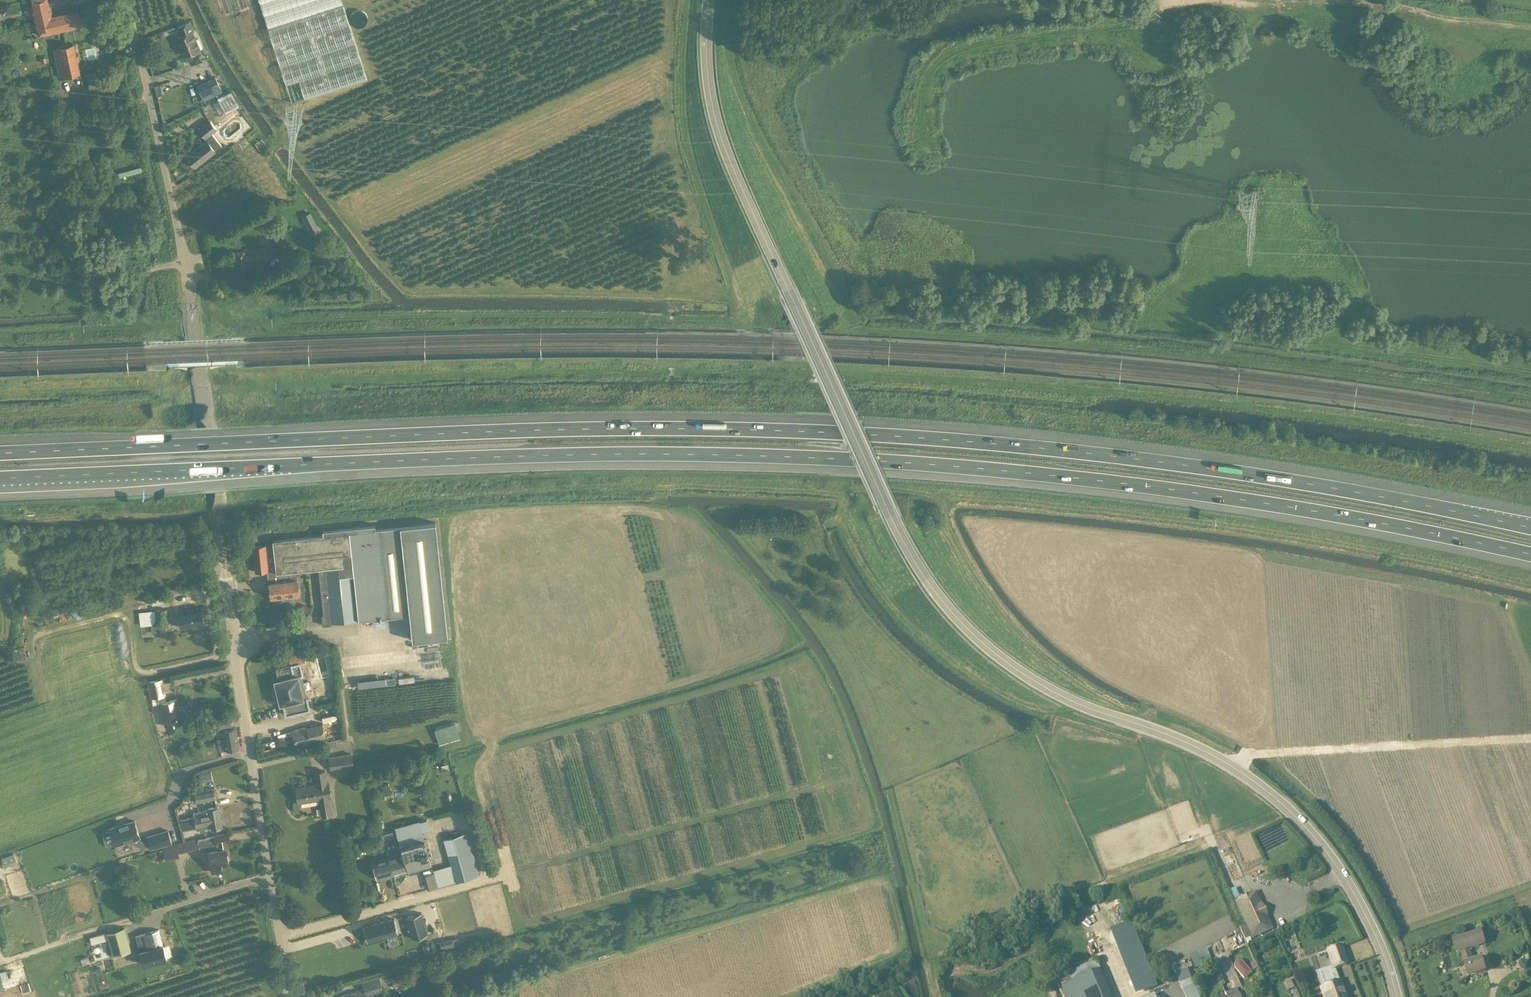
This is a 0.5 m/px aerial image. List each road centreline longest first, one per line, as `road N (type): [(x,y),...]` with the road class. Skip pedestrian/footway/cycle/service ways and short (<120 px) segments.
road 1 (motorway): [(1530,528),(1162,461),(902,437),(632,429),(0,453)]
road 2 (motorway): [(0,478),(433,459),(765,456),(1159,488),(1530,554)]
road 3 (unclassified): [(1397,996),(1367,917),(1337,867),(1275,797),(1190,745),(1039,685),(969,630),(932,588),(889,514),(730,162),(708,77),(708,0)]
road 4 (residential): [(289,996),(225,567)]
road 5 (unclassified): [(192,309),(126,0)]

